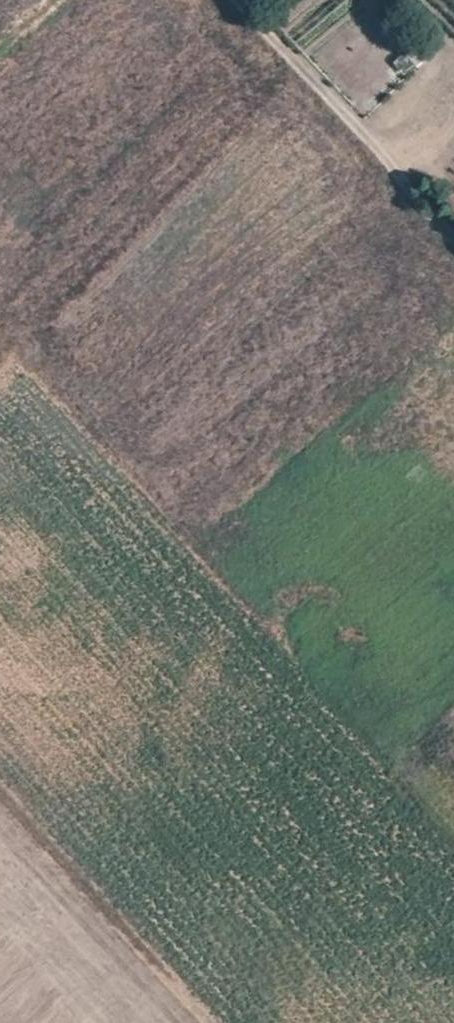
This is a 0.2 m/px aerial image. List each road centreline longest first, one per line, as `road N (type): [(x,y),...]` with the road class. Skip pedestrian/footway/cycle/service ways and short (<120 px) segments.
road 1 (track): [(0,796),(212,1022)]

